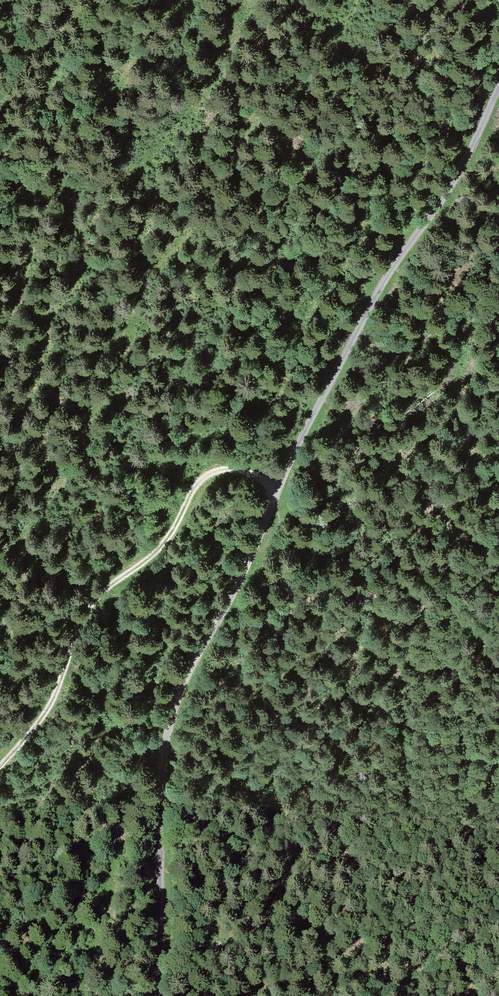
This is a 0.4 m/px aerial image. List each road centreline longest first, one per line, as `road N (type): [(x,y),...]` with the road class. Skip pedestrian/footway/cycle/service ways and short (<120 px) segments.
road 1 (track): [(158,995),(163,771),(177,704),(339,367),(393,269),(445,198),(498,94)]
road 2 (track): [(280,487),(237,470),(204,477),(160,549),(95,601),(47,711),(0,767)]
road 3 (track): [(498,510),(445,299)]

